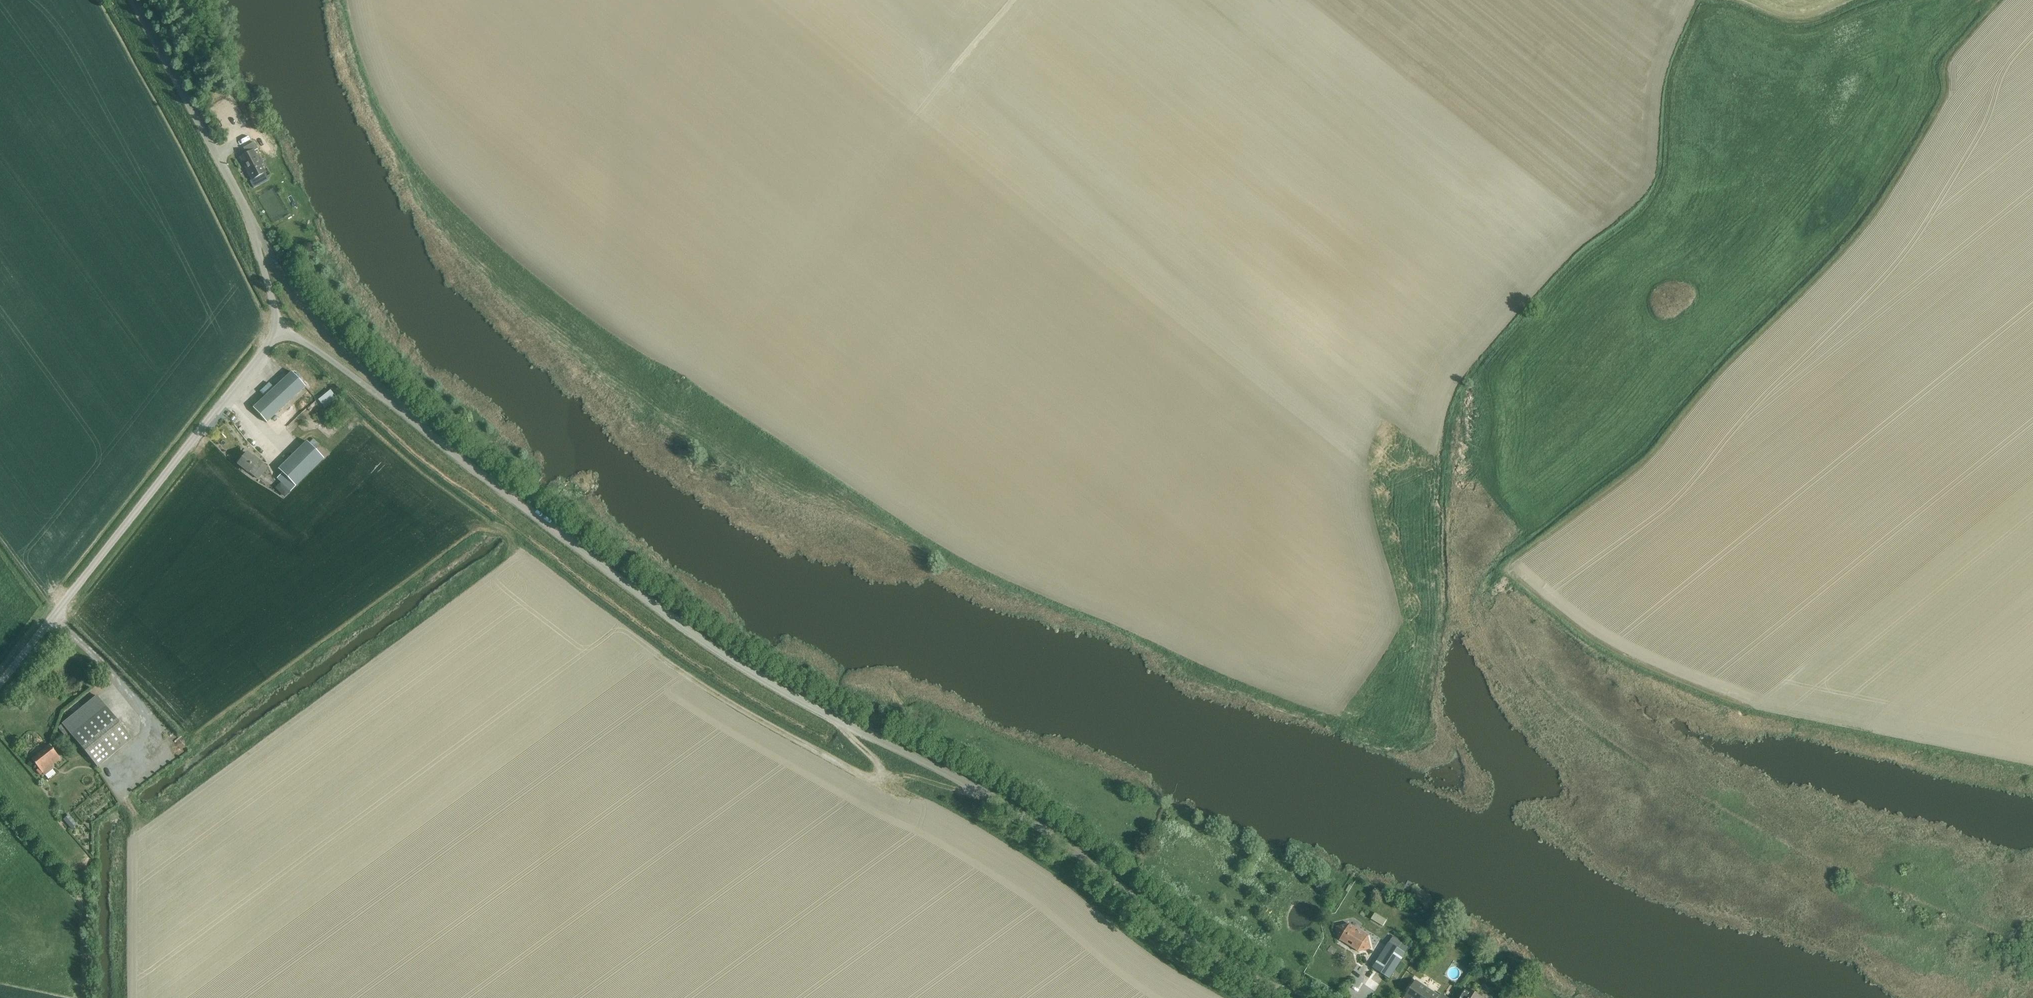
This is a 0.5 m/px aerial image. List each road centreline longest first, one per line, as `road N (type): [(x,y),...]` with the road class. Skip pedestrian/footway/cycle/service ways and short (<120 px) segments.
road 1 (unclassified): [(1285,997),(985,793),(724,660),(400,408)]
road 2 (unclassified): [(0,685),(280,333)]
road 3 (unclassified): [(255,225),(130,0)]
road 4 (unclassified): [(400,408),(325,333),(255,225)]
road 5 (unclassified): [(280,333),(400,408)]

